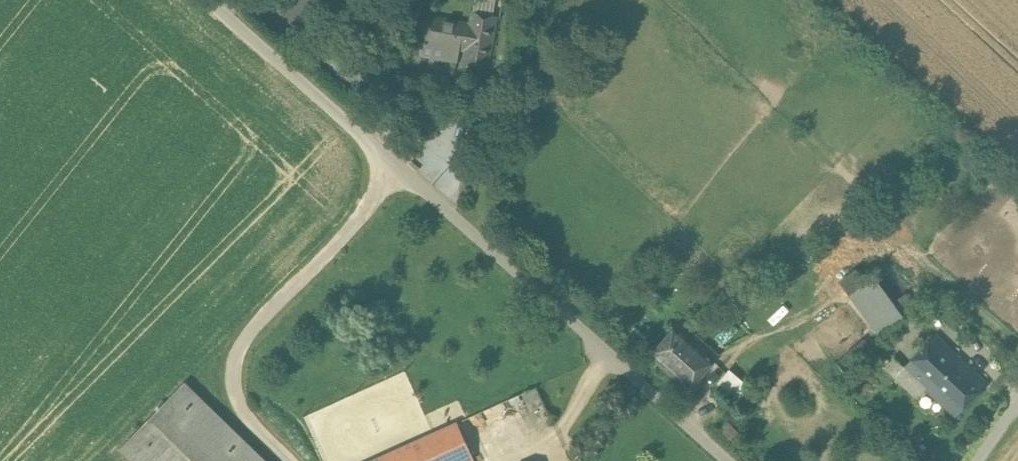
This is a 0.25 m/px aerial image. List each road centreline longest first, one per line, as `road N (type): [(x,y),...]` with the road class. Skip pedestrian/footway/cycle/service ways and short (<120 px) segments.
road 1 (unclassified): [(730,460),(210,0)]

